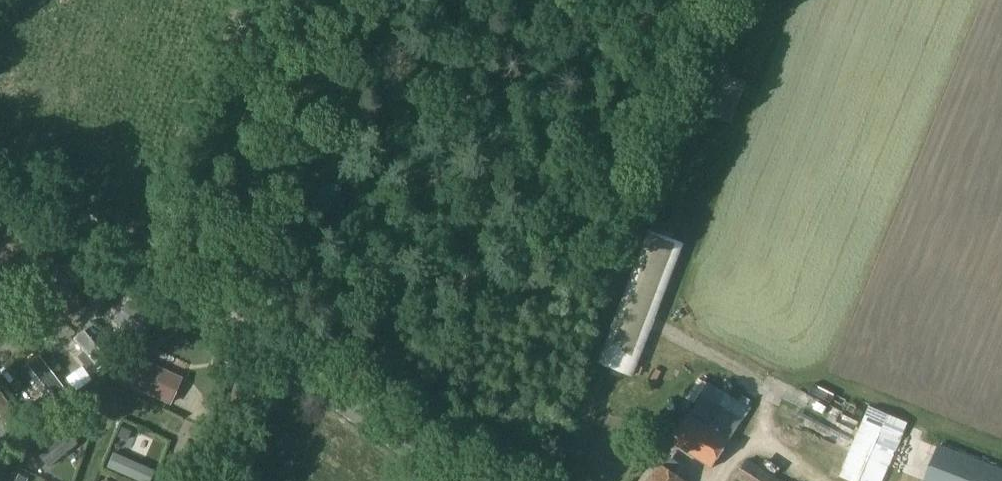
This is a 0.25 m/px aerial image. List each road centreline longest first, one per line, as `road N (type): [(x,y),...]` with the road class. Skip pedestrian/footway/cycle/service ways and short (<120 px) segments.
road 1 (tertiary): [(469,480),(0,151)]
road 2 (track): [(198,480),(254,330)]

